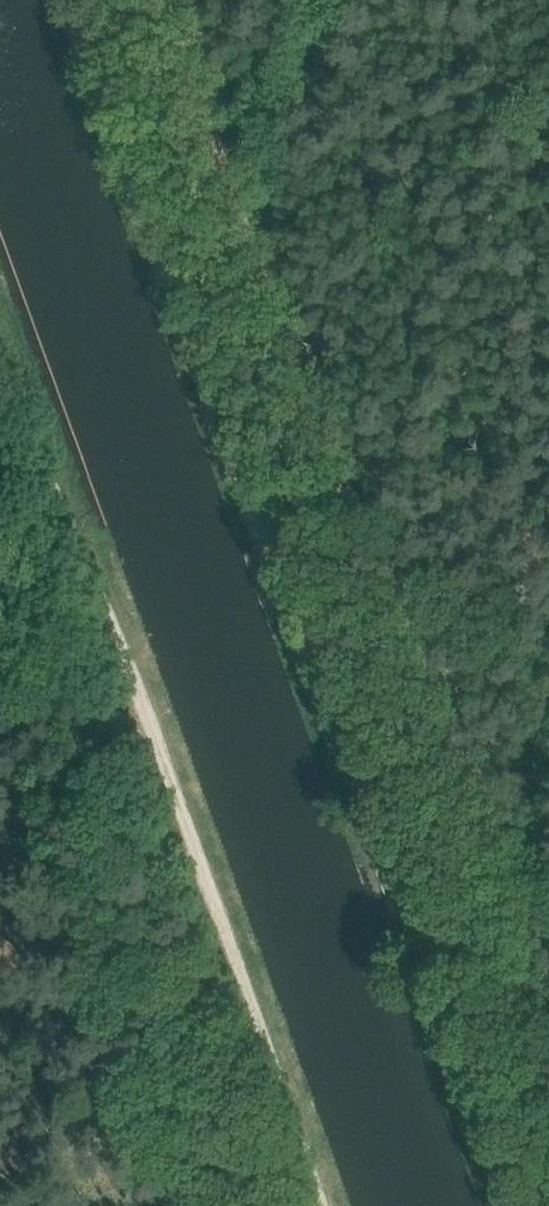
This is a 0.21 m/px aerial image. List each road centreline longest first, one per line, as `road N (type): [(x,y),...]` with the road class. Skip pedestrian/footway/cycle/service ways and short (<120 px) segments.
road 1 (track): [(57,0),(501,1205)]
road 2 (track): [(0,345),(310,1205)]

